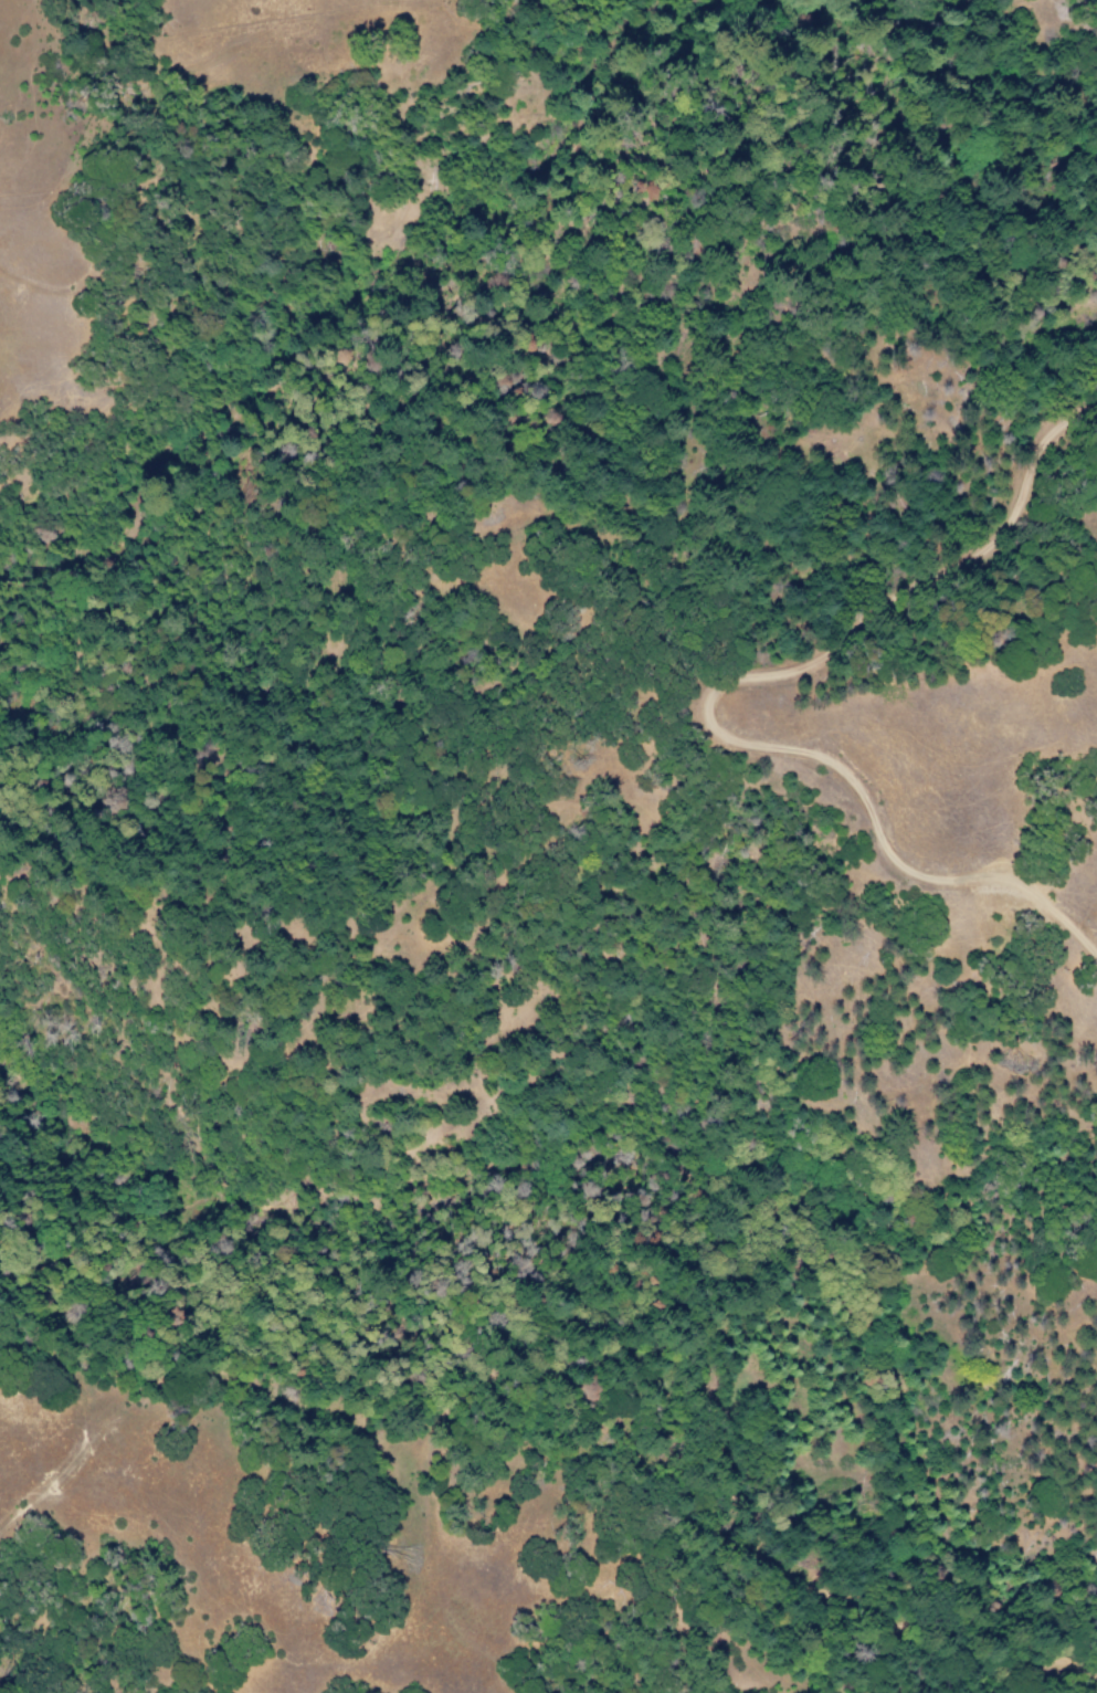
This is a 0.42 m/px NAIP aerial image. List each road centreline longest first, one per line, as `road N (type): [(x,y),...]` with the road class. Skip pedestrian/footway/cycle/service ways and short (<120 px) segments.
road 1 (residential): [(1096,411),(1051,442),(1021,516),(984,558),(889,612),(838,656),(793,676),(725,685),(710,712),(711,728),(738,750),(816,761),(905,875),(940,890),(1023,886),(1096,958)]

